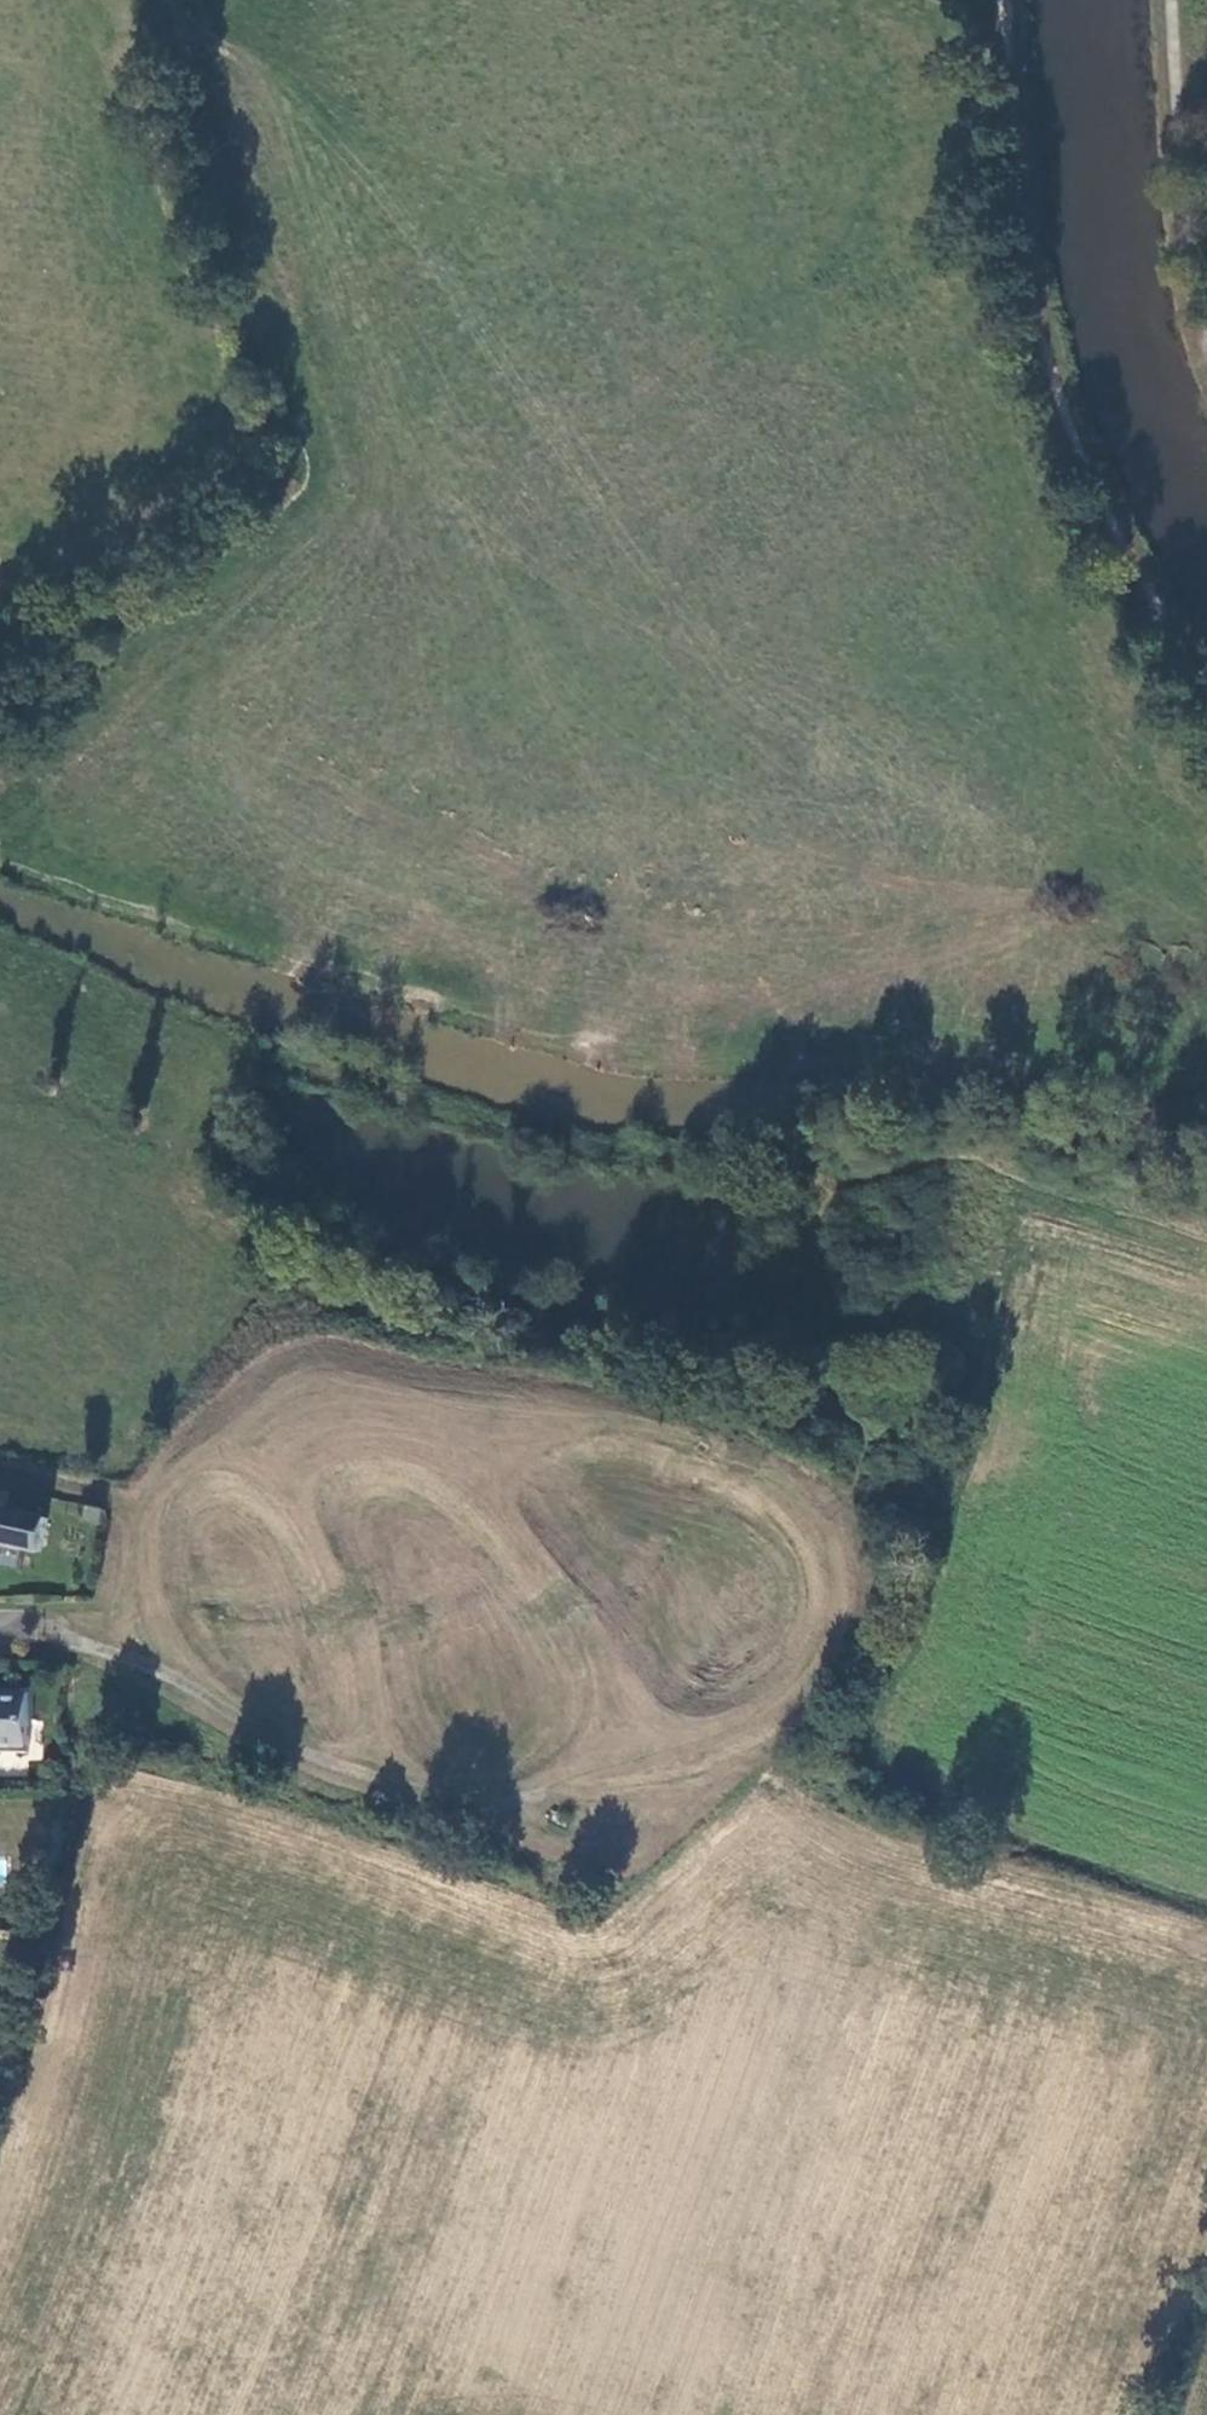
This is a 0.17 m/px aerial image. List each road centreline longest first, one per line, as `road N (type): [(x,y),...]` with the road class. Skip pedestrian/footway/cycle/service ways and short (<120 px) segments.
road 1 (track): [(45,1626),(135,1657),(251,1728),(325,1760),(501,1806),(547,1801)]
road 2 (track): [(547,1801),(677,1787),(821,1722),(853,1738)]
road 3 (track): [(135,1657),(133,1512),(0,1475)]

